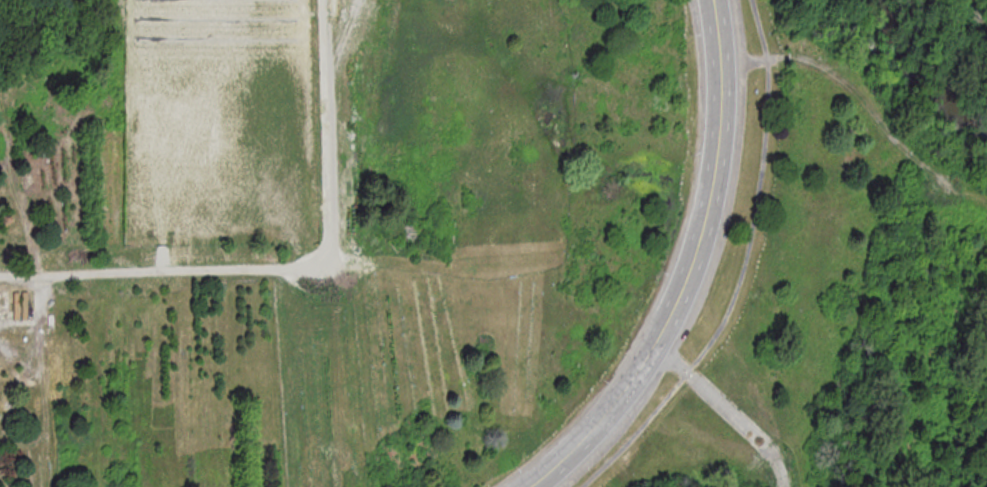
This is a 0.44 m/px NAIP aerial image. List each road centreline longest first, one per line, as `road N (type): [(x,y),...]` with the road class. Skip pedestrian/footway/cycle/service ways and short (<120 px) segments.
road 1 (track): [(37,274),(305,268),(323,259),(332,242),(325,0)]
road 2 (secondary): [(711,0),(720,100),(705,215),(667,321),(624,389)]
road 3 (track): [(719,67),(789,58),(825,72),(930,169),(986,203)]
road 4 (secondary): [(624,389),(529,486)]

